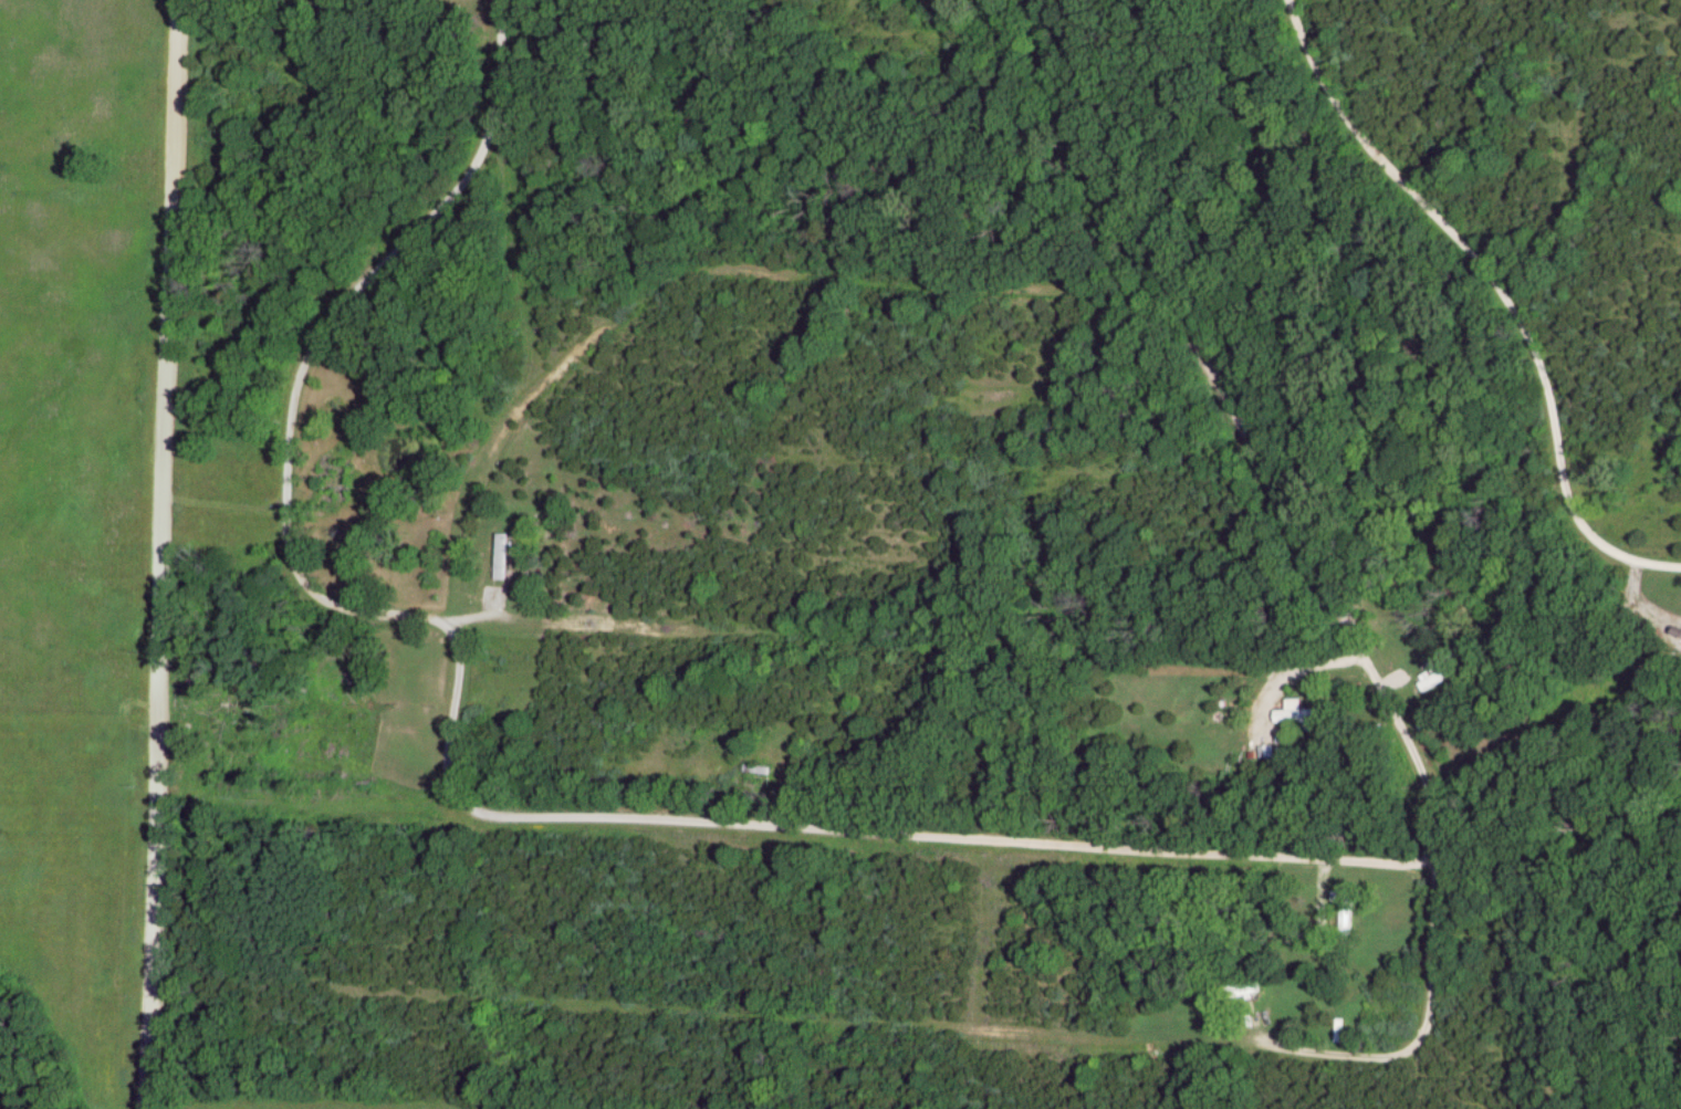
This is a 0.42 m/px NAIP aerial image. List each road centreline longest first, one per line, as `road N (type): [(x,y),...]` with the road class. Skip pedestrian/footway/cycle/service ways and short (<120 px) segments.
road 1 (residential): [(1433,869),(1428,1025),(1401,1053),(1381,1056),(380,1001),(333,987),(282,953)]
road 2 (residential): [(922,648),(354,616),(319,600),(293,573),(284,547),(293,385),(321,329),(483,149),(502,83),(503,0)]
road 3 (residential): [(148,1108),(175,0)]
road 4 (residential): [(1433,869),(493,818),(456,806)]
road 5 (residential): [(1433,869),(1431,806),(1411,757),(1064,107),(1039,0)]
road 6 (residential): [(1165,296),(710,274),(637,307),(552,373),(500,436),(457,515)]
road 7 (residential): [(1680,567),(1630,562),(1584,534),(1555,467),(1529,344),(1505,299),(1354,129),(1320,83),(1287,0)]
road 8 (residential): [(456,806),(448,780),(458,649),(452,636),(421,619)]

